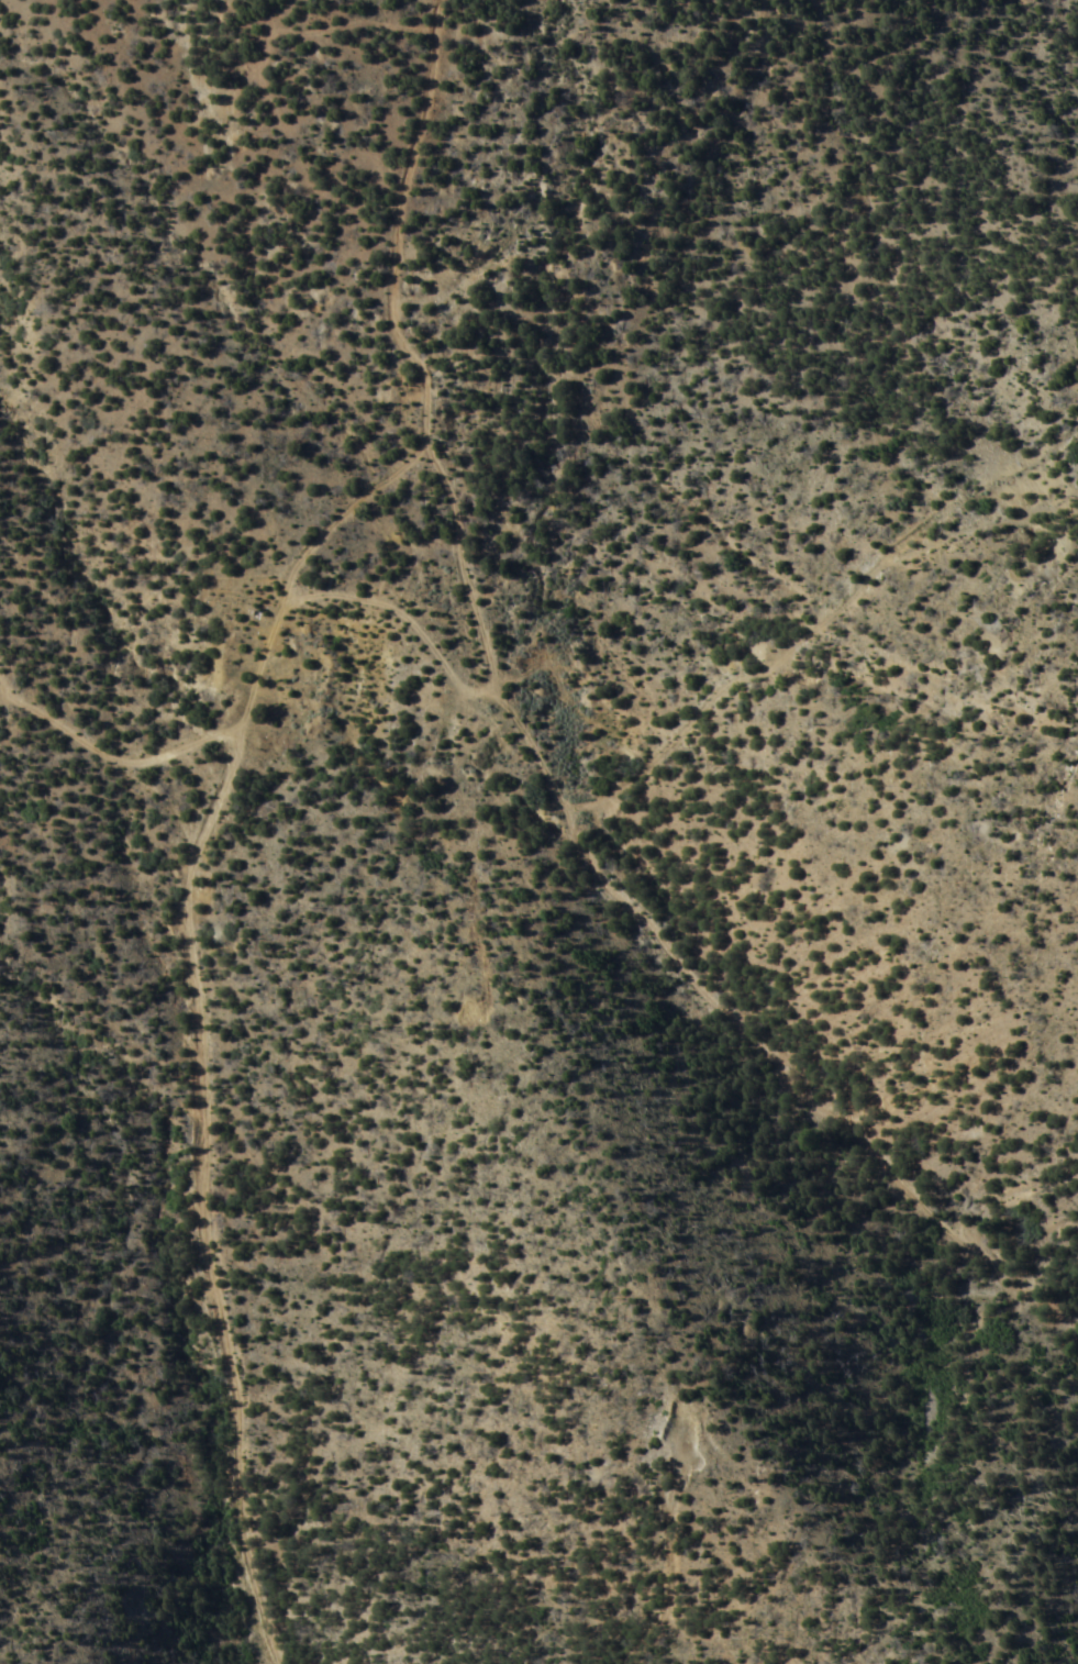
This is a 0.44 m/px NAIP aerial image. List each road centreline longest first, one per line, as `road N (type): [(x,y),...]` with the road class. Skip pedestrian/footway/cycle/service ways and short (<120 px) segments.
road 1 (residential): [(260,1663),(203,998),(237,900),(232,756),(77,745),(0,674)]

